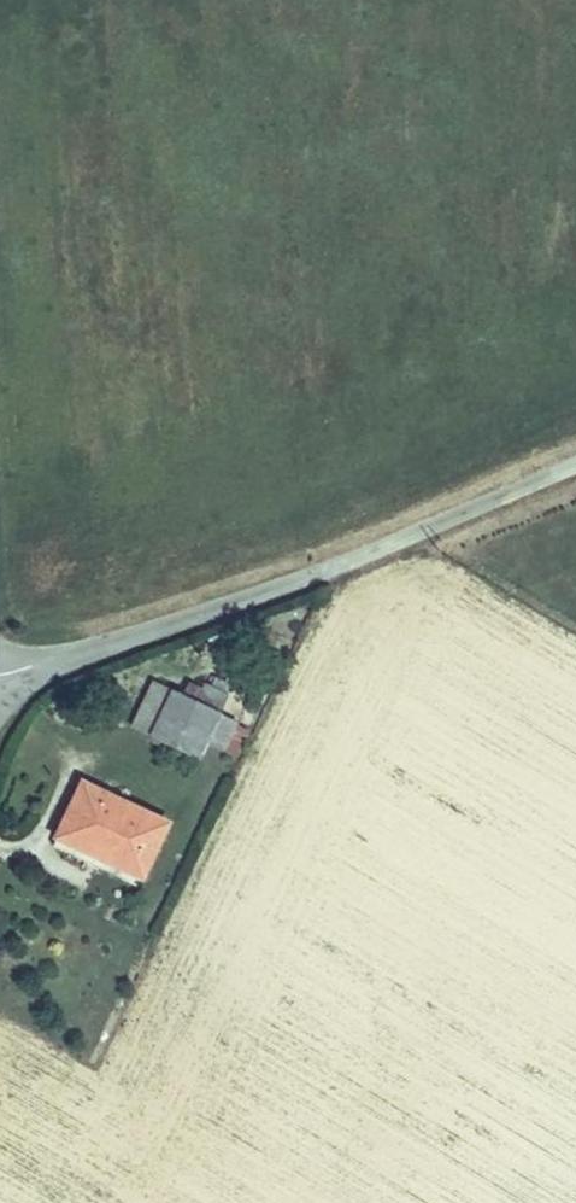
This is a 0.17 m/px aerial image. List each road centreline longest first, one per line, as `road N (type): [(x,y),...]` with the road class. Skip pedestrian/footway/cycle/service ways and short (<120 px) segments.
road 1 (residential): [(575,462),(113,648),(0,663)]

